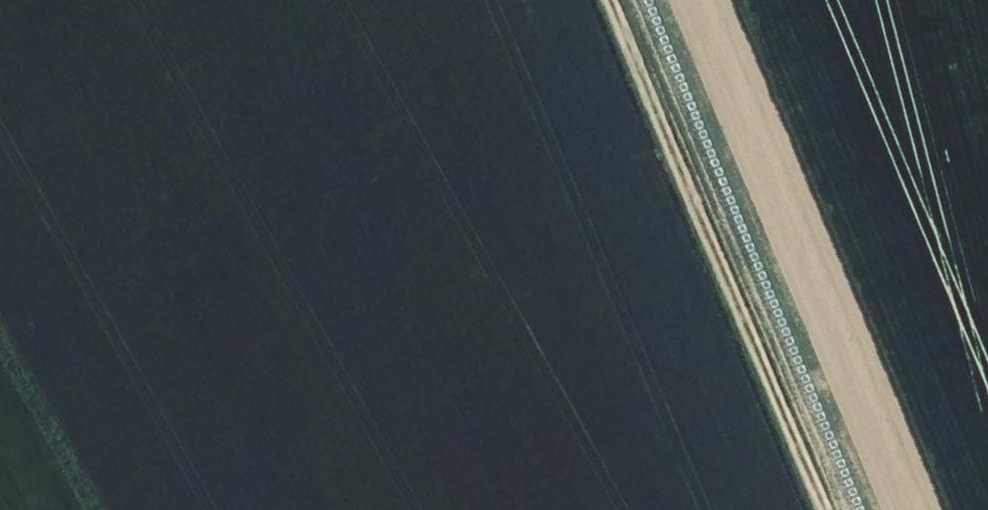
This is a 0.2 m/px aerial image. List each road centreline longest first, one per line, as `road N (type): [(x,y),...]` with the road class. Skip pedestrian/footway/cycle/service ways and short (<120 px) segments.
road 1 (track): [(608,0),(821,509)]

